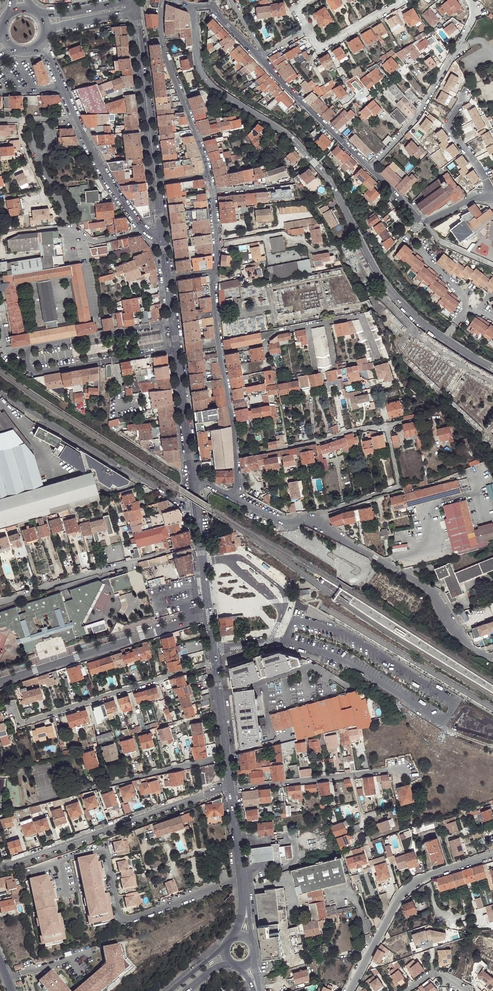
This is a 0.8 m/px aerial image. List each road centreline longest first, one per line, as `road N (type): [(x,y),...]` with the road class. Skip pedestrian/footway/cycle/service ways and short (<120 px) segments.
road 1 (residential): [(492,368),(426,328),(394,294),(328,178),(293,139),(211,87),(198,63),(194,6)]
road 2 (residential): [(231,786),(0,866)]
road 3 (residential): [(316,517),(434,593),(464,642),(492,661)]
road 4 (residential): [(0,392),(197,510)]
road 5 (residential): [(215,661),(21,724),(13,705)]
road 6 (residential): [(210,616),(0,682)]
road 7 (residential): [(201,543),(0,602)]
road 8 (residential): [(350,990),(416,883),(492,855)]
road 9 (residential): [(370,168),(415,118),(470,22),(470,0)]
road 10 (residential): [(420,774),(231,786)]
road 11 (residential): [(208,175),(164,51),(163,0)]
road 12 (tertiary): [(159,182),(138,12)]
road 13 (residential): [(236,457),(387,425)]
road 14 (residential): [(261,59),(370,168)]
road 15 (residential): [(177,348),(40,372),(28,366)]
road 16 (residential): [(387,425),(399,488),(316,517)]
road 17 (tertiary): [(75,119),(139,225),(162,238)]
road 18 (residential): [(221,352),(362,316)]
road 19 (residential): [(227,755),(87,789)]
road 20 (residential): [(34,346),(174,322)]
road 21 (tertiary): [(177,348),(192,477)]

